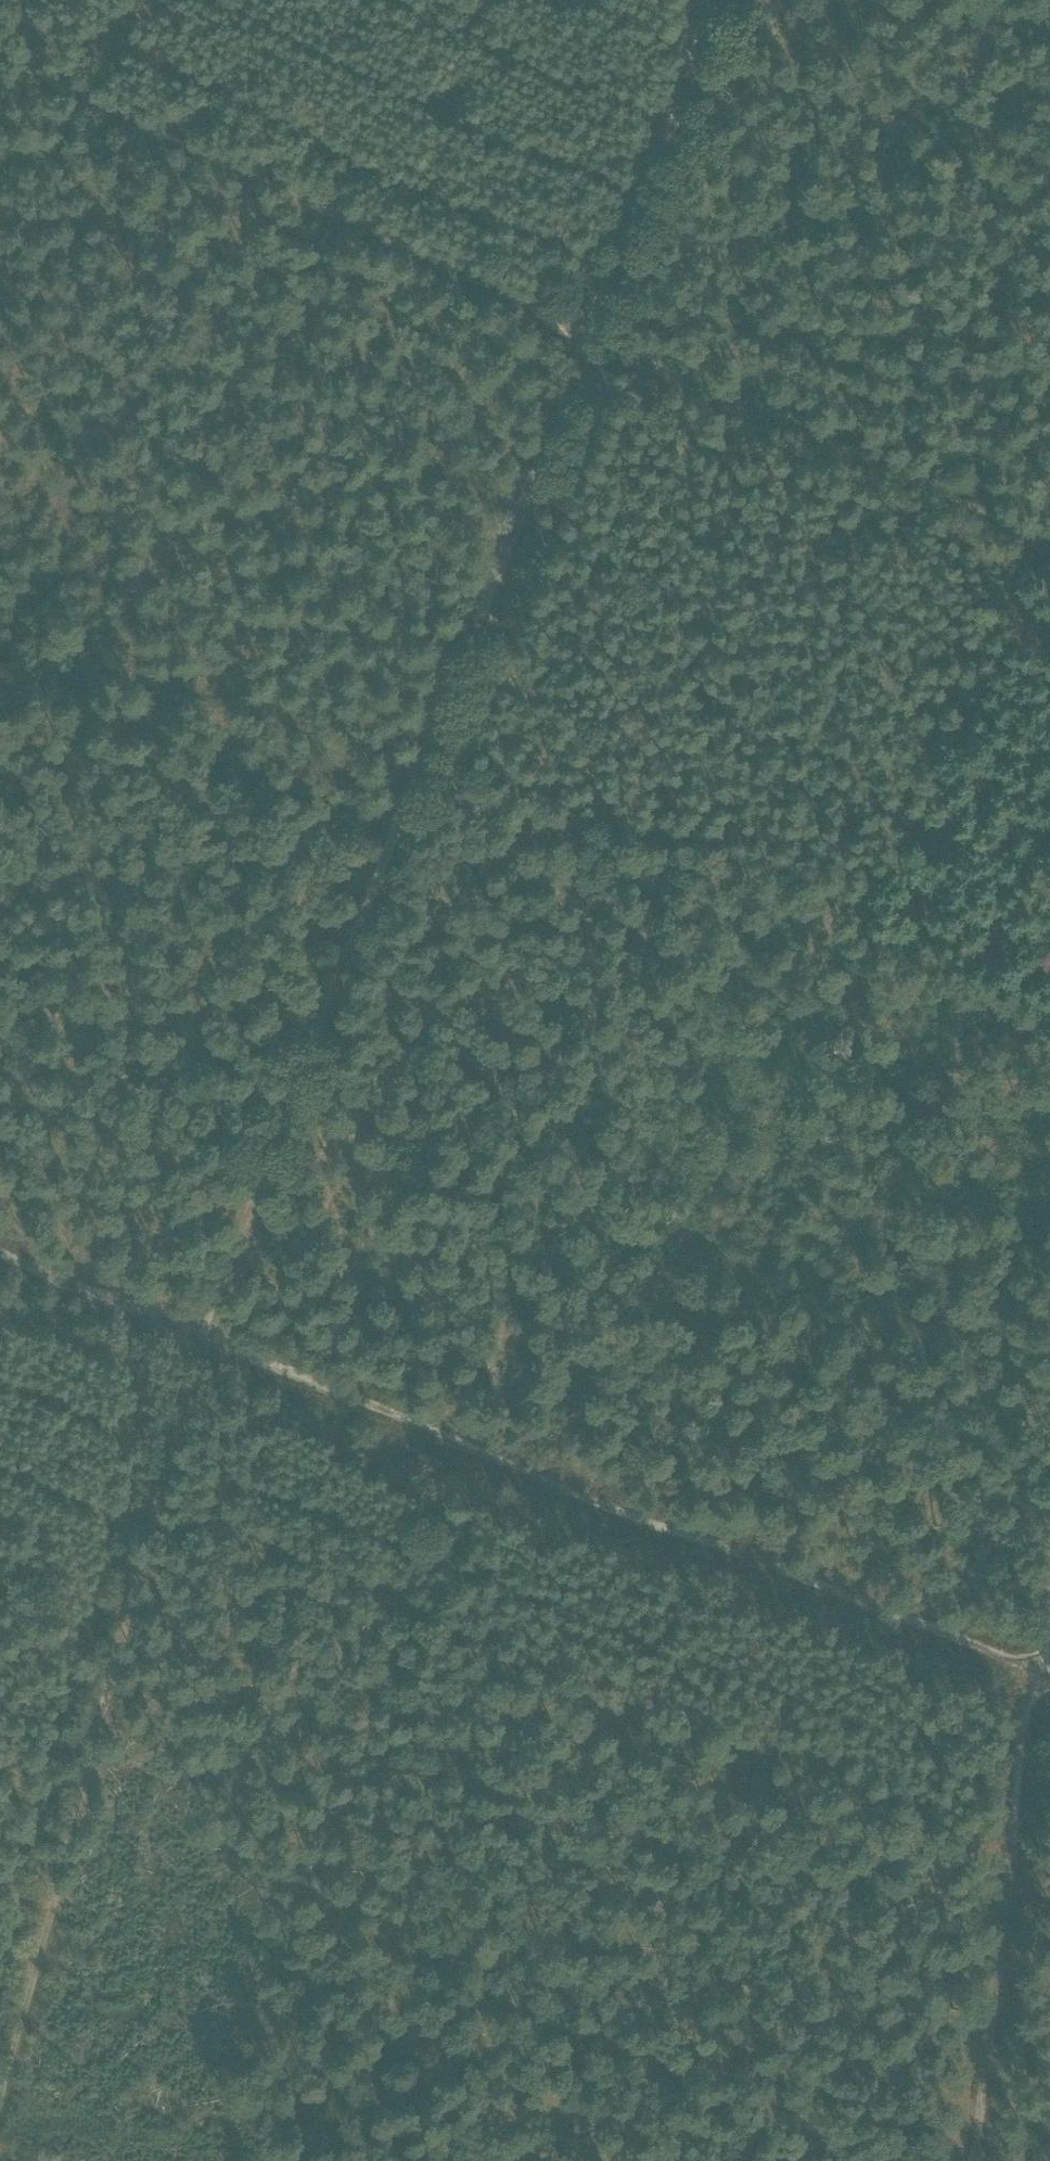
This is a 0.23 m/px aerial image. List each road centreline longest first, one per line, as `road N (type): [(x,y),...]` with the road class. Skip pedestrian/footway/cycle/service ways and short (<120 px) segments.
road 1 (track): [(725,0),(198,1333),(0,2094)]

